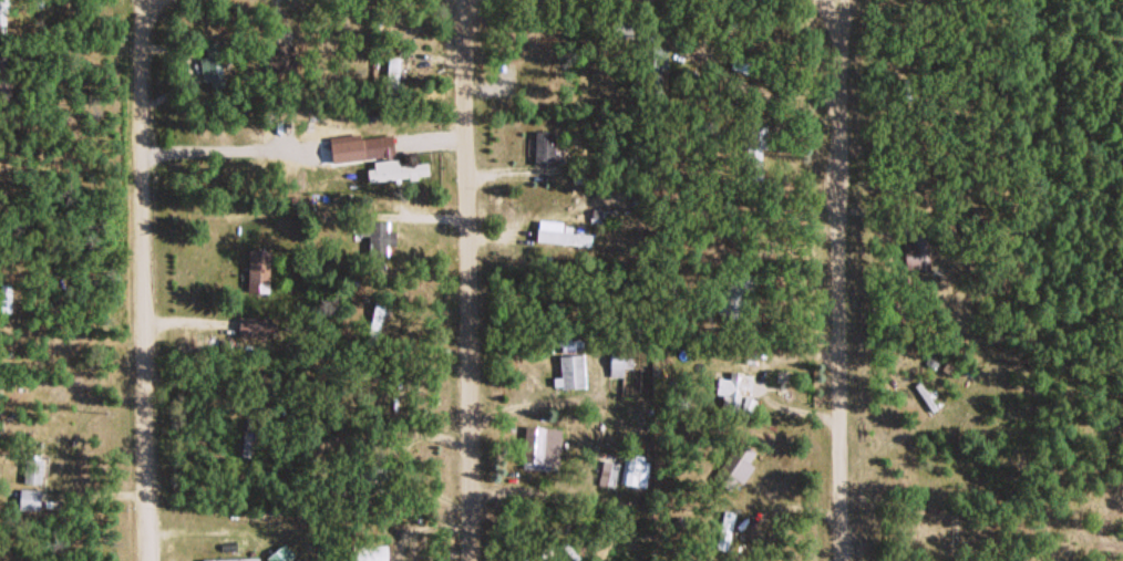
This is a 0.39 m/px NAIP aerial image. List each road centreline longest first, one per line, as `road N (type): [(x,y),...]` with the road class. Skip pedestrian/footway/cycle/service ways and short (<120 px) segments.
road 1 (residential): [(150,560),(150,39),(162,0)]
road 2 (residential): [(468,560),(473,0)]
road 3 (residential): [(843,560),(842,11)]

